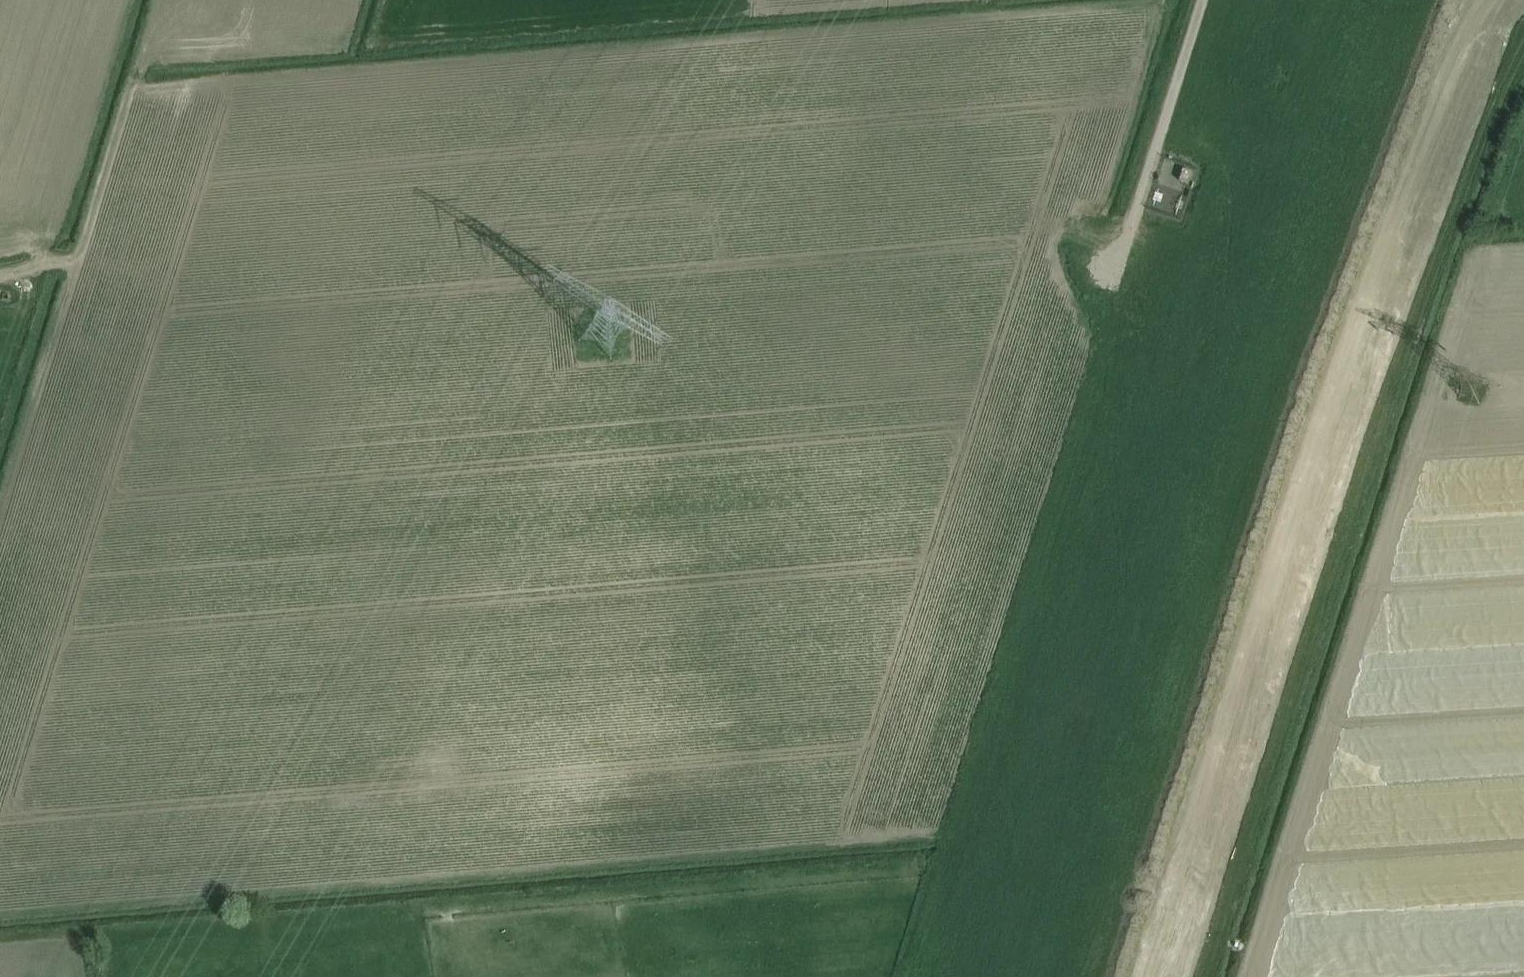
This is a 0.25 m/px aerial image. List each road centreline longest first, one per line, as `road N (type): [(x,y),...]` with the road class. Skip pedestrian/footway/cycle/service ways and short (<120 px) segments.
road 1 (unclassified): [(1125,237),(1198,0)]

